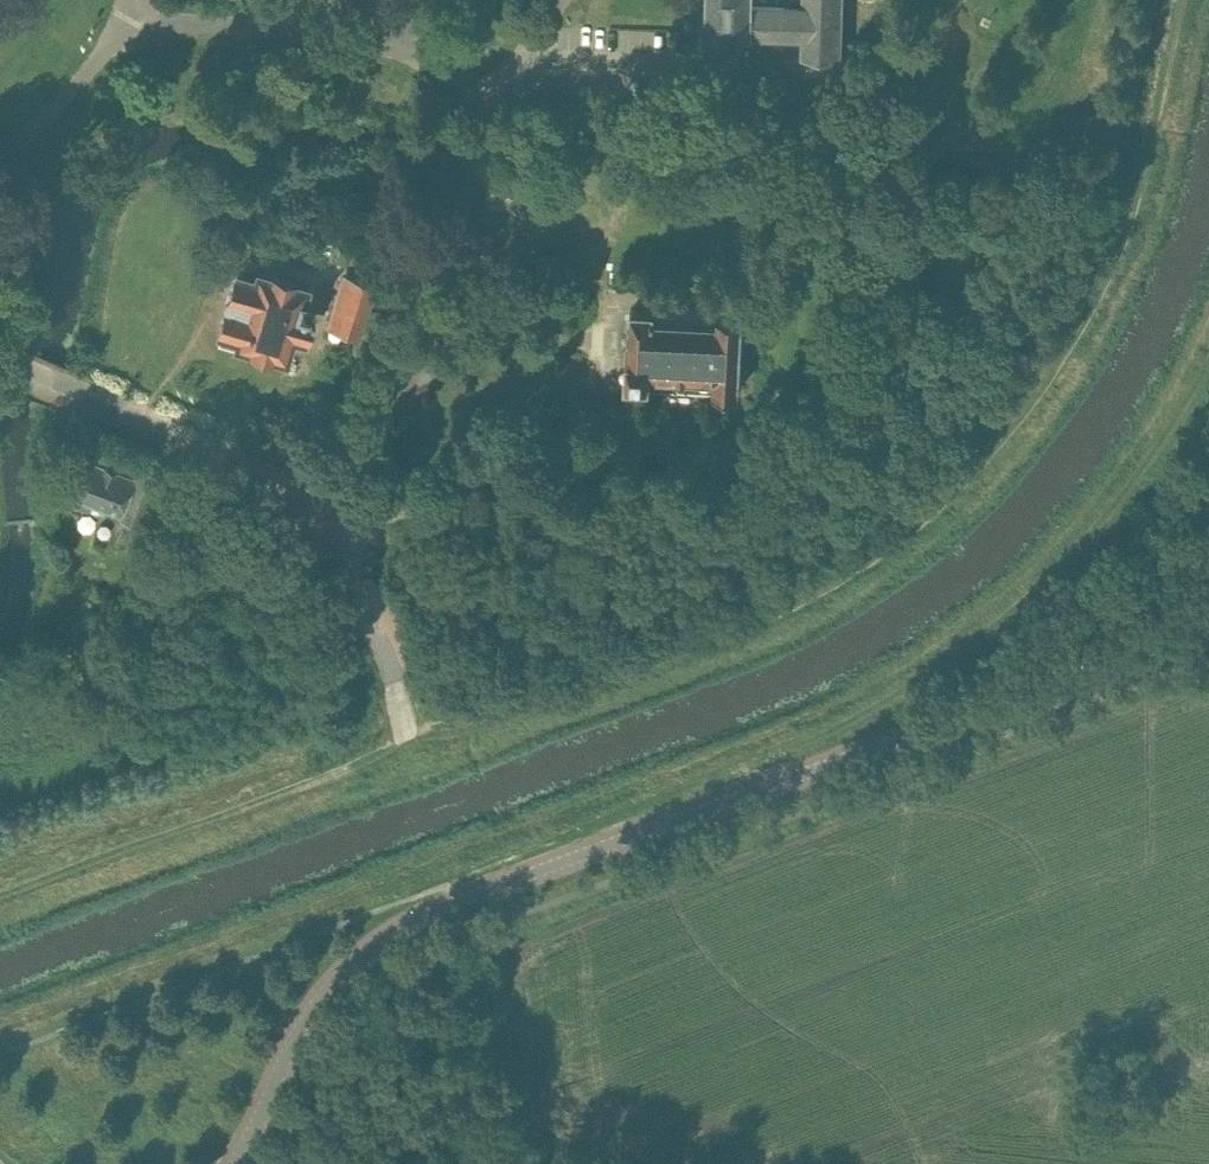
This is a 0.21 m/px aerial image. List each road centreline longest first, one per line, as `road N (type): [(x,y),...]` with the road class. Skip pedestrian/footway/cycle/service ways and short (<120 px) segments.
road 1 (track): [(411,757),(806,601),(935,515),(1026,415),(1136,223),(1193,0)]
road 2 (tertiary): [(238,1163),(290,1045),(327,990),(425,915),(1208,635)]
road 3 (track): [(338,562),(438,518),(516,511),(715,534),(780,522),(823,496),(876,448),(897,403)]
road 4 (residential): [(395,692),(338,562),(294,519),(141,416),(0,360)]
road 5 (track): [(828,770),(891,705),(1069,570),(1208,406)]
road 6 (residential): [(119,21),(379,44)]
road 7 (residential): [(561,0),(519,60),(483,86),(464,86),(379,44)]

